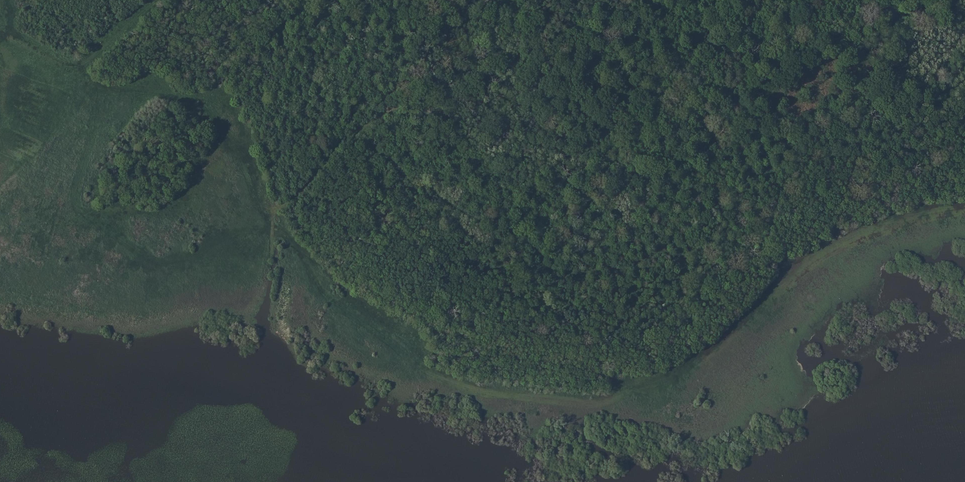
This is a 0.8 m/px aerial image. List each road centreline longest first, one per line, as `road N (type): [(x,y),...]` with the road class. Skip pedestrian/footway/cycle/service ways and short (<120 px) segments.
road 1 (track): [(0,31),(96,86),(196,105),(237,145),(272,224),(296,252),(433,374),(503,395),(615,401),(699,354),(792,265),(937,202),(964,199)]
road 2 (track): [(964,78),(891,112),(828,128),(786,123),(756,87),(741,86),(597,171),(556,159),(504,102),(451,109),(413,103),(360,126),(298,198),(272,212),(272,224)]

